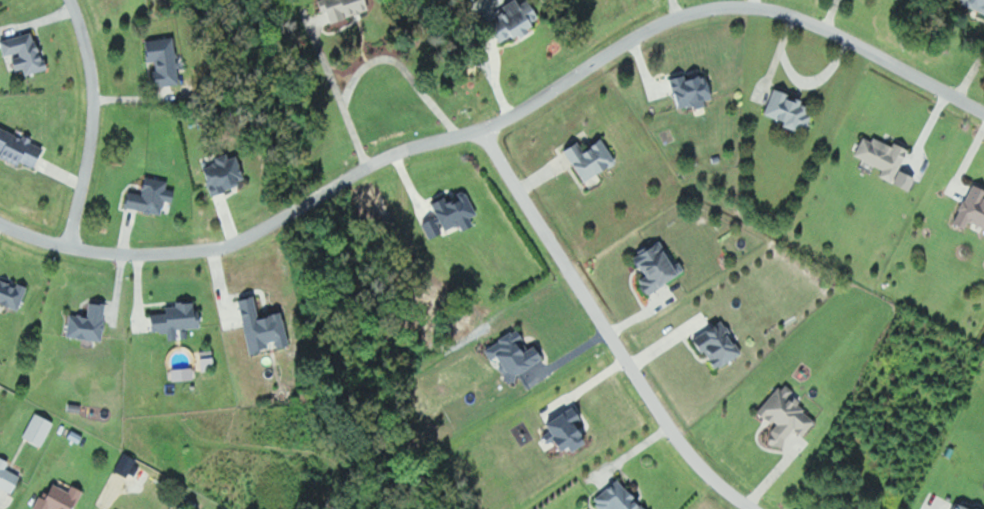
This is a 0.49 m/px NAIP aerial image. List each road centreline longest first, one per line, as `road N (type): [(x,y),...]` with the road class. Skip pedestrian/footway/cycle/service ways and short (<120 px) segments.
road 1 (residential): [(983,109),(804,16),(735,4),(677,14),(491,127),(353,173),(258,234),(180,253),(103,252),(51,243),(0,216)]
road 2 (residential): [(483,129),(679,440),(751,508)]
road 3 (residential): [(69,0),(95,100),(72,247)]

